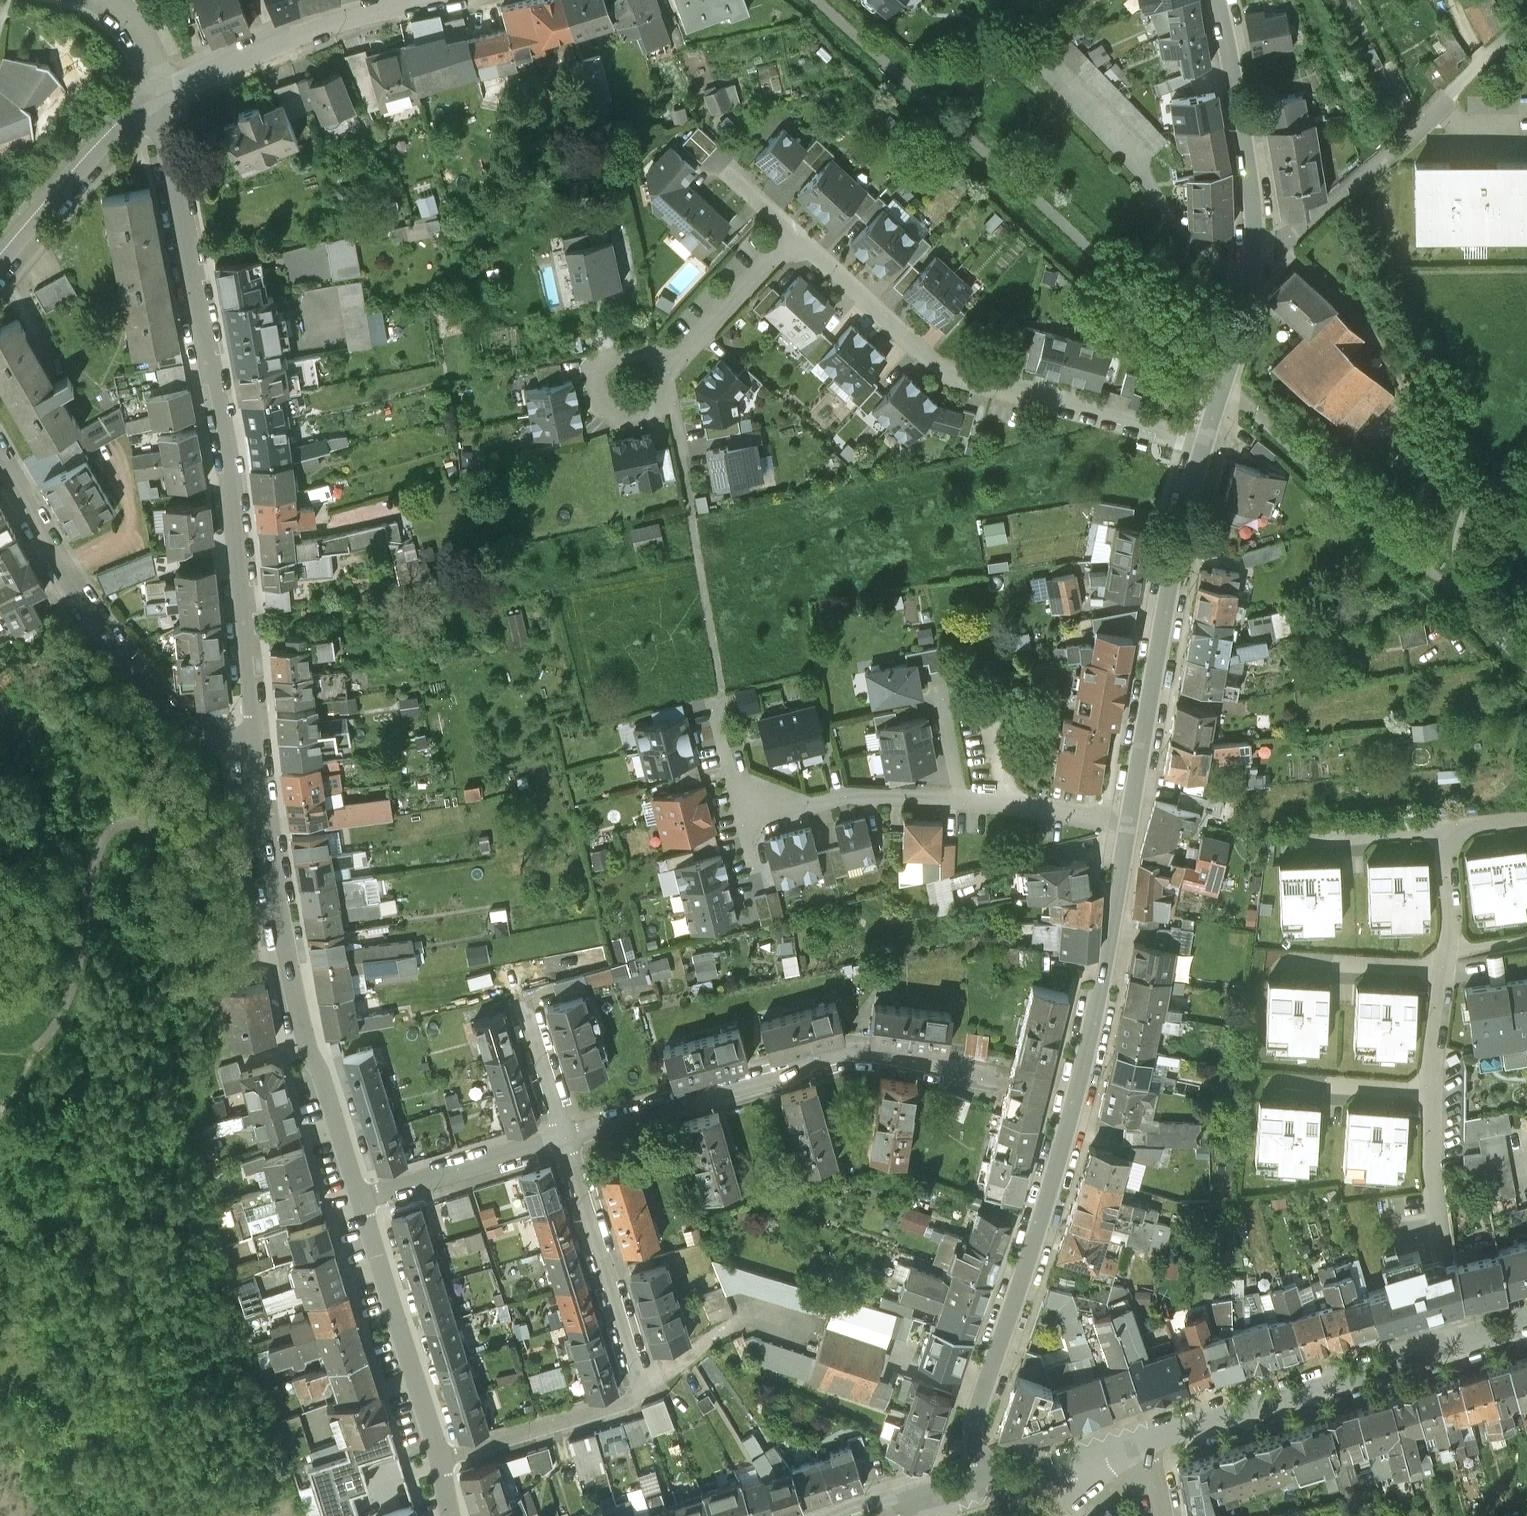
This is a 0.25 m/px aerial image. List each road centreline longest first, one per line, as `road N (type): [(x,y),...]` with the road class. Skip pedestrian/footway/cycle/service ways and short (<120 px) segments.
road 1 (residential): [(1130,825),(1106,970),(1071,1102),(984,1405),(947,1495)]
road 2 (residential): [(263,746),(224,438),(169,97)]
road 3 (residential): [(442,1464),(606,1417),(647,1388),(576,1140)]
road 4 (residential): [(263,746),(309,1044),(359,1205)]
road 5 (residential): [(1206,439),(945,374),(802,236)]
road 6 (residential): [(1007,1088),(890,1058),(842,1057),(576,1140)]
road 7 (residential): [(263,746),(237,748),(200,736),(136,671),(76,588),(0,445)]
road 8 (residential): [(1206,439),(1183,519),(1130,825)]
road 9 (residential): [(1526,22),(1253,274)]
road 10 (tertiary): [(1458,1347),(1147,1437)]
road 11 (residential): [(169,97),(288,40),(454,0)]
road 12 (residential): [(1216,0),(1251,190),(1253,274)]
road 13 (residential): [(359,1205),(442,1464)]
road 14 (residential): [(1458,1347),(1431,1165),(1429,1091)]
road 15 (residential): [(0,286),(169,97)]
road 16 (residential): [(576,1140),(359,1205)]
road 17 (residential): [(961,799),(844,795),(742,820)]
road 18 (residential): [(675,401),(631,419),(611,407),(602,385),(609,367),(633,352),(658,354),(672,374)]
road 19 (residential): [(802,236),(672,374)]
road 20 (residential): [(1253,274),(1206,439)]
road 21 (residential): [(1130,825),(961,799)]
road 22 (tertiary): [(1090,1453),(947,1495)]
road 23 (residential): [(1429,1091),(1282,1080)]
road 24 (residential): [(1443,972),(1450,929),(1445,827)]
road 25 (residential): [(1443,972),(1302,960)]
road 26 (residential): [(1445,827),(1310,839)]
road 27 (residential): [(576,1140),(539,1010)]
road 28 (residential): [(742,820),(713,709),(720,694)]

